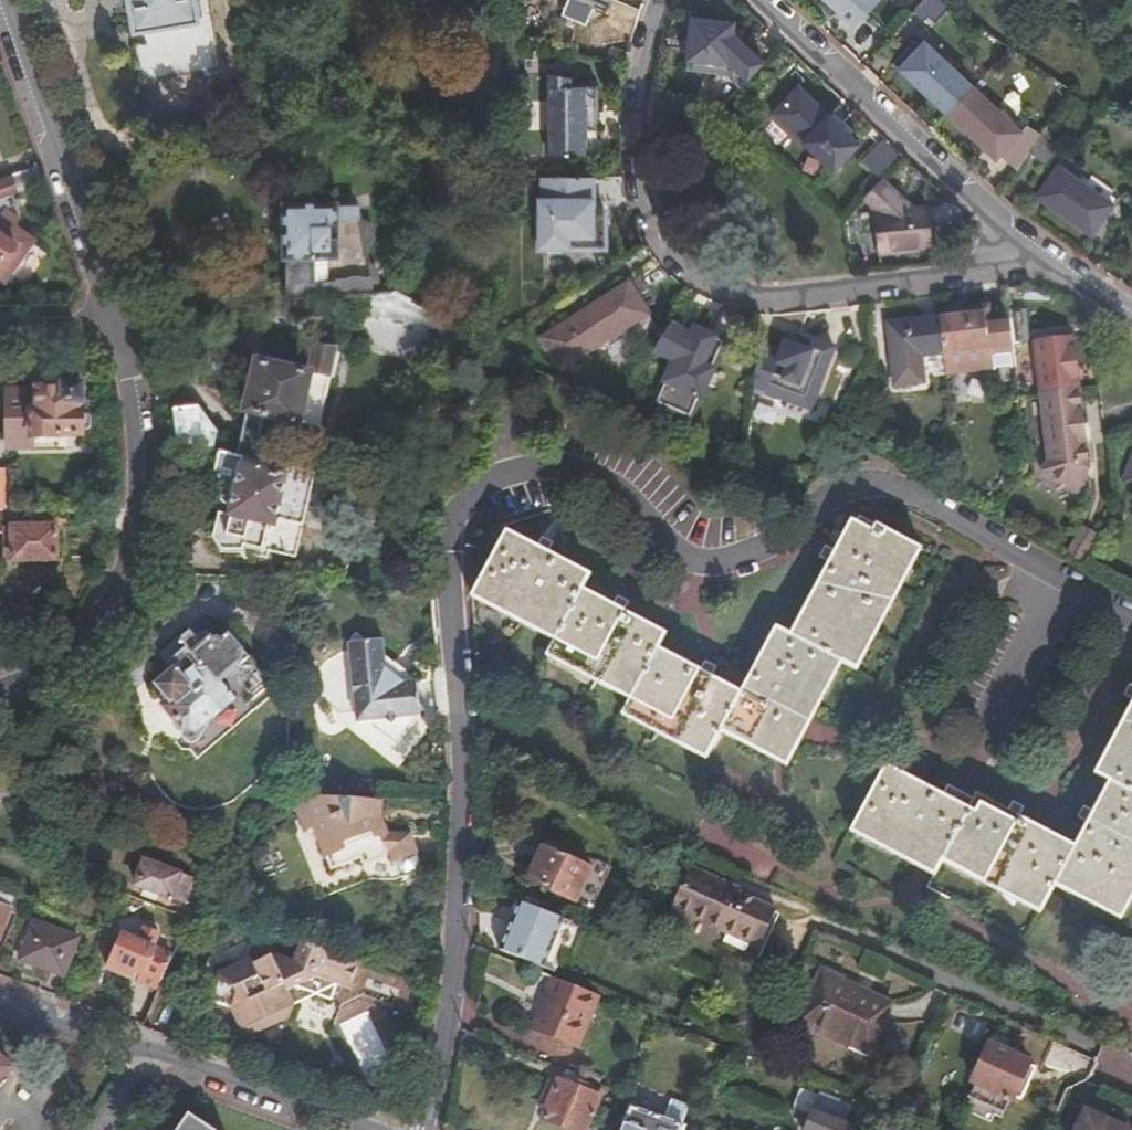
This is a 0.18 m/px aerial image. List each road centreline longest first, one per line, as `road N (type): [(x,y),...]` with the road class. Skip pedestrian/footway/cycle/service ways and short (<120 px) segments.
road 1 (residential): [(1131,637),(1051,596),(904,499),(841,500),(798,558),(753,582),(546,449),(474,432),(435,485),(454,771),(444,1017),(423,1129)]
road 2 (residential): [(1050,251),(792,292),(742,290),(699,268),(653,212),(639,150),(661,0)]
road 3 (residential): [(0,690),(47,673),(95,632),(125,582),(140,514),(141,451),(118,319)]
road 4 (tertiary): [(0,1009),(81,1041),(167,1056),(371,1129)]
road 5 (residential): [(1050,251),(945,162),(781,0)]
road 6 (residential): [(118,319),(9,0)]

